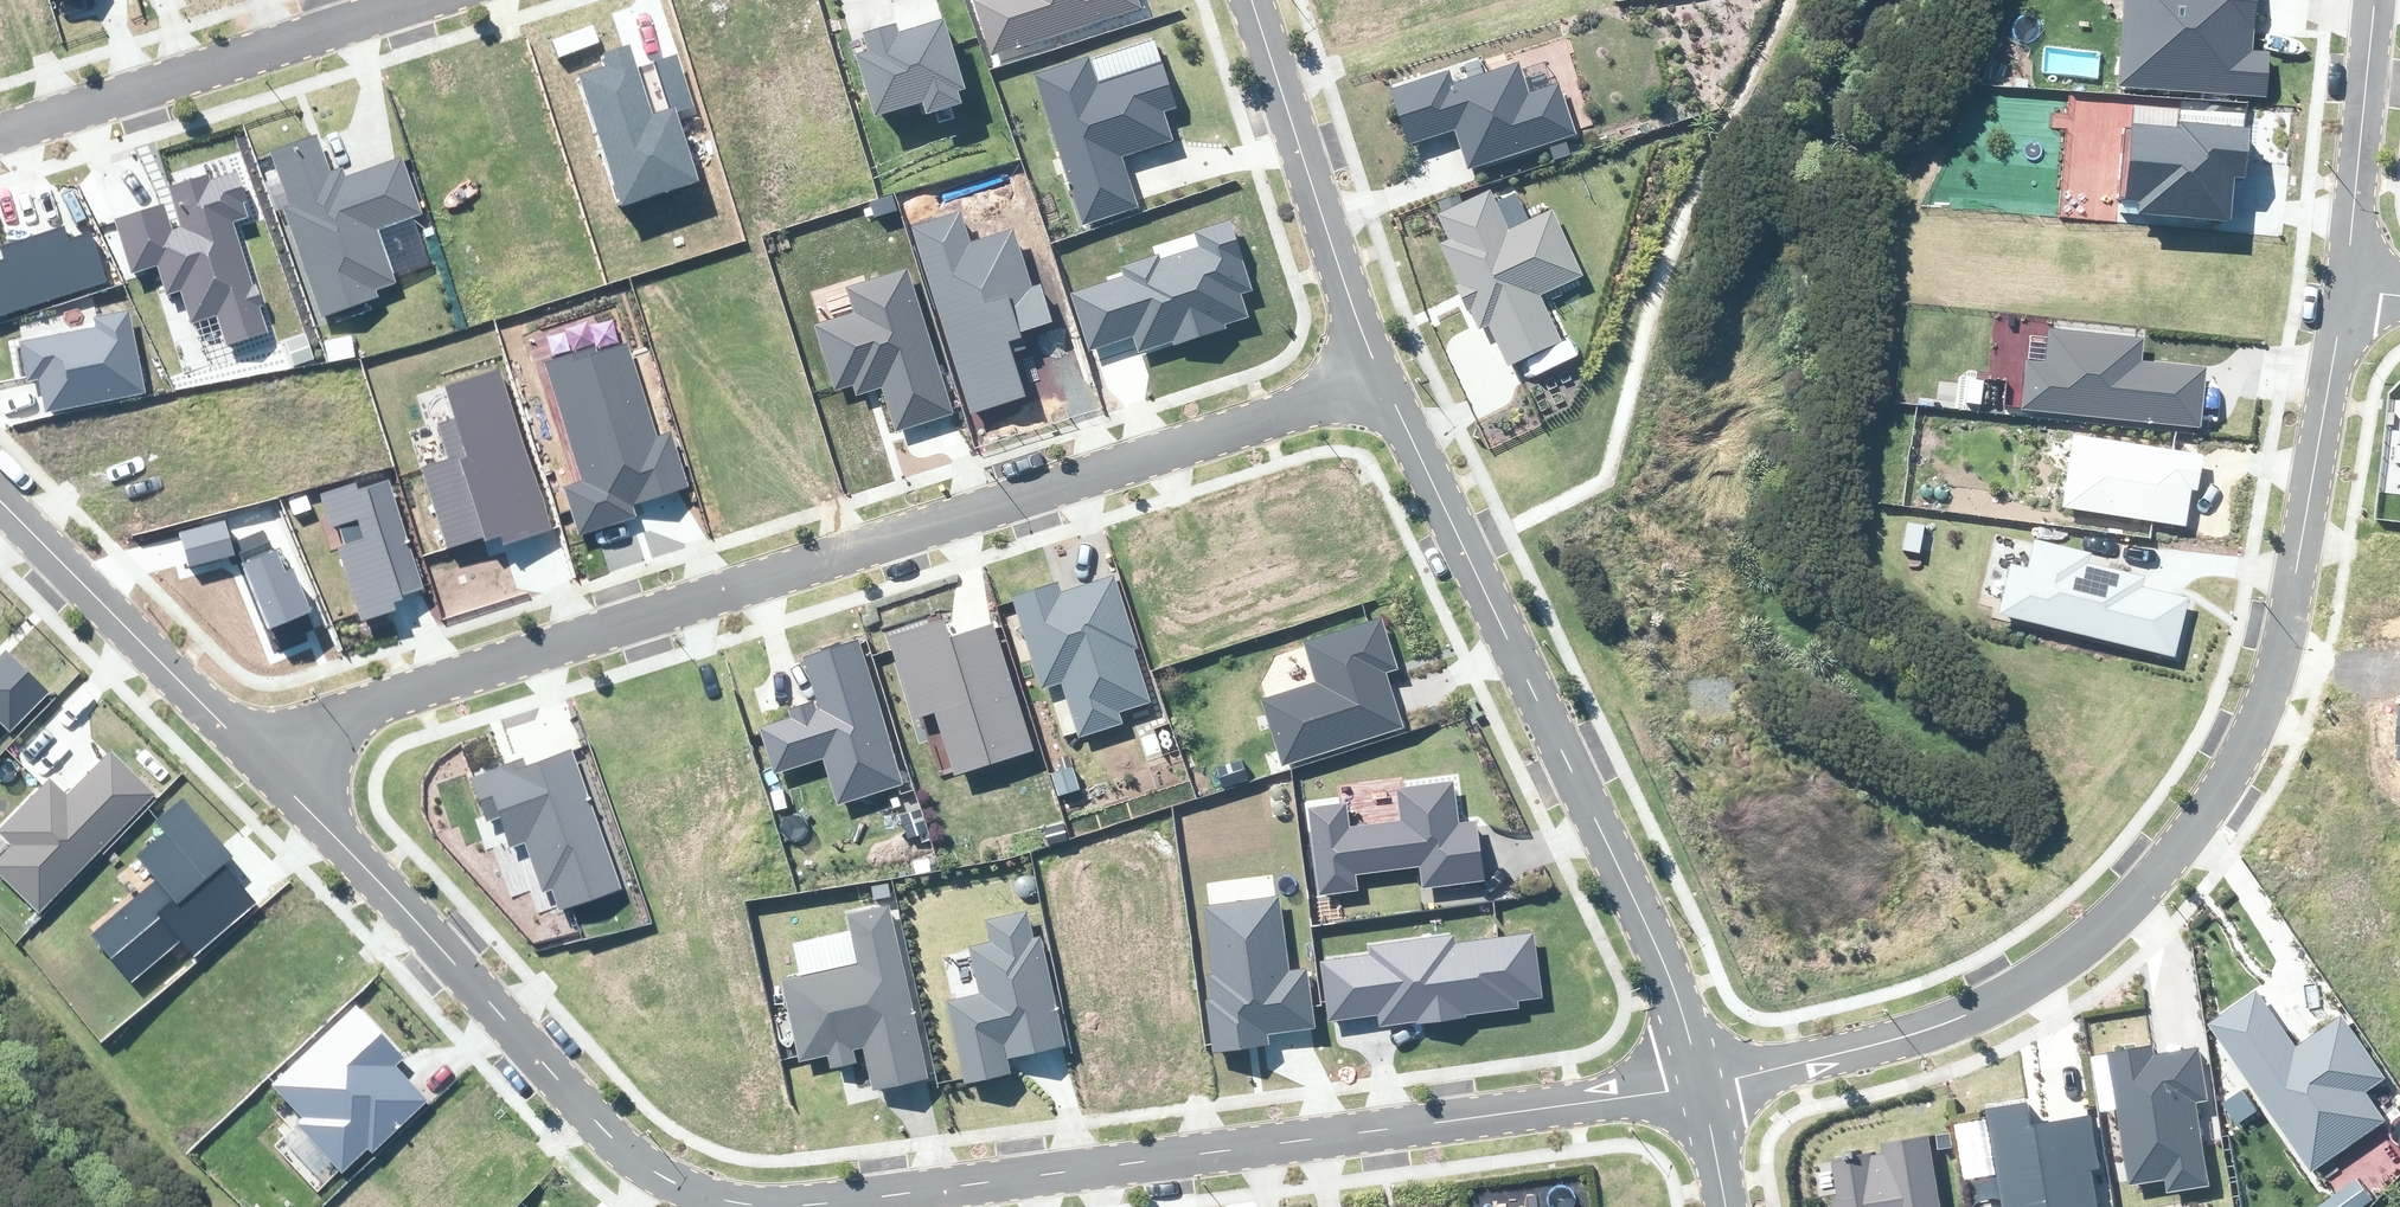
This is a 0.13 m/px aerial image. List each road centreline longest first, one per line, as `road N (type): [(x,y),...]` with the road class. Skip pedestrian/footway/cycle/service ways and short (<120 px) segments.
road 1 (residential): [(259,755),(611,1136),(654,1172),(726,1201),(802,1206),(1703,1088)]
road 2 (residential): [(259,755),(345,711),(1381,377)]
road 3 (residential): [(1703,1088),(1878,1045),(2017,990),(2095,937),(2189,836),(2234,768),(2277,667),(2346,289)]
road 4 (residential): [(1381,377),(1661,955),(1703,1088)]
road 5 (residential): [(423,0),(0,132)]
road 6 (residential): [(1250,0),(1334,267),(1381,377)]
road 7 (residential): [(0,497),(259,755)]
road 8 (residential): [(2346,289),(2375,0)]
road 9 (residential): [(1703,1088),(1725,1206)]

